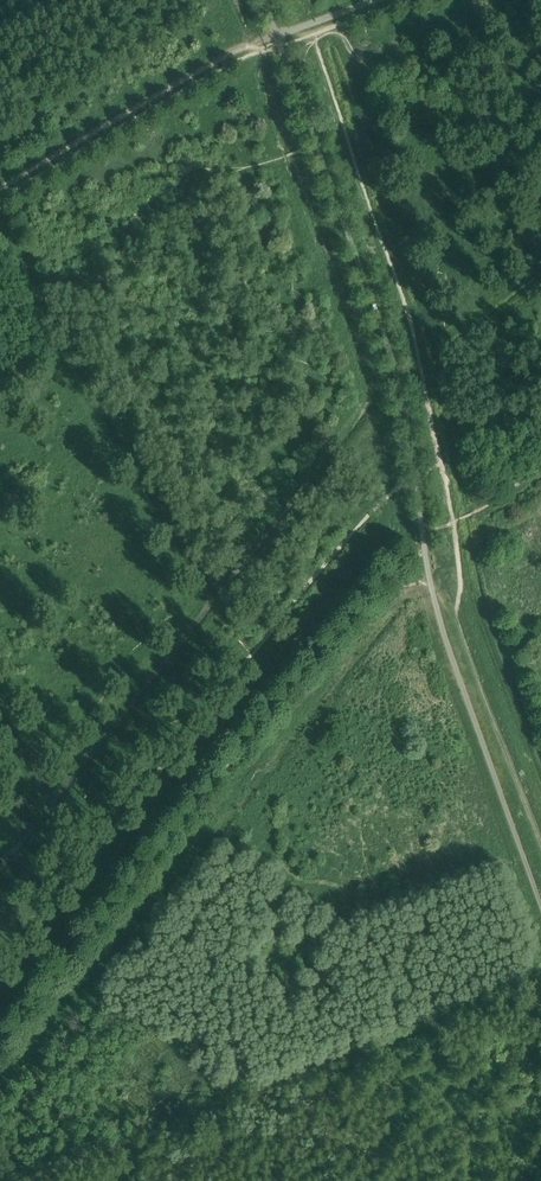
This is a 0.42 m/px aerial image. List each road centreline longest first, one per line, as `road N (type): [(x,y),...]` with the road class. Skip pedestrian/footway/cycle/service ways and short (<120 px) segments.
road 1 (track): [(423,543),(146,869)]
road 2 (track): [(0,194),(188,80),(279,40)]
road 3 (track): [(146,869),(0,1044)]

